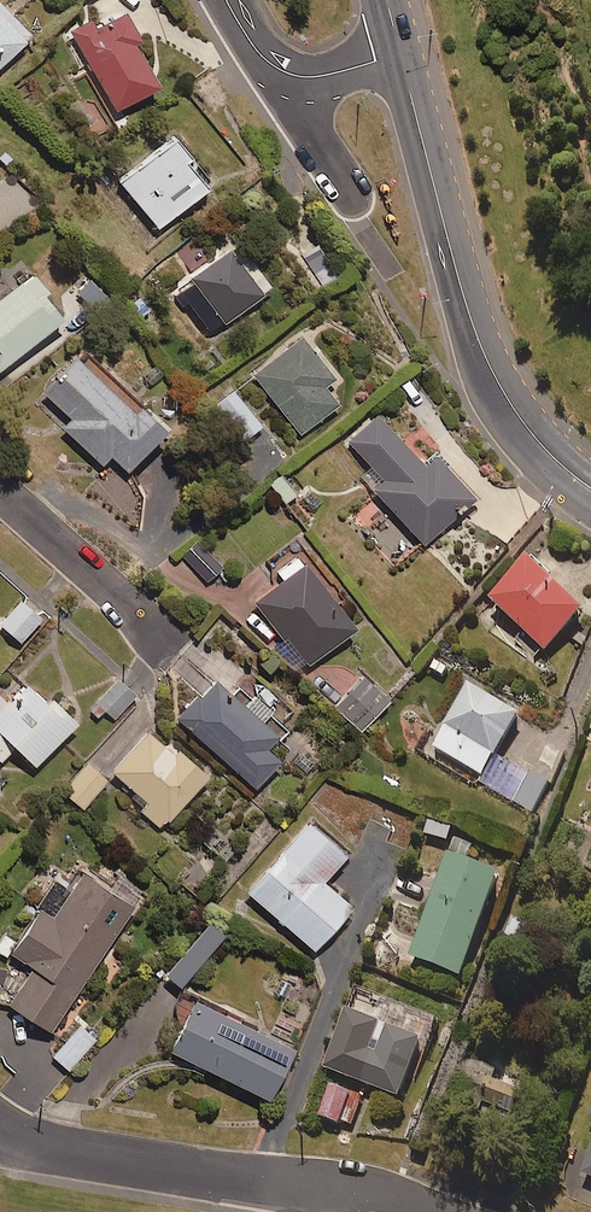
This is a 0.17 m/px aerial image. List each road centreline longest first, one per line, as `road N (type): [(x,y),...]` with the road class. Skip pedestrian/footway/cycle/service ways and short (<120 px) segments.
road 1 (secondary): [(590,492),(530,442),(483,358),(399,50)]
road 2 (residential): [(0,1127),(72,1151),(319,1184)]
road 3 (residential): [(399,50),(346,71),(299,78),(255,50),(227,0)]
road 4 (residential): [(151,636),(0,500)]
road 5 (residential): [(319,1184),(386,1191),(441,1211)]

